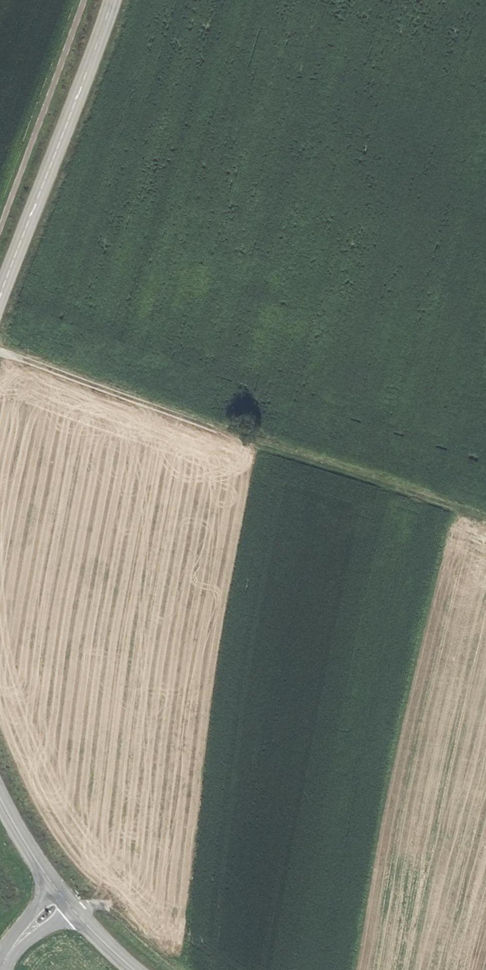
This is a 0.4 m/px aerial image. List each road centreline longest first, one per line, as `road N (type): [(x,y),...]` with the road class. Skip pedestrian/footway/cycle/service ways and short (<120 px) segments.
road 1 (track): [(485,518),(0,352)]
road 2 (secondary): [(112,0),(0,297)]

